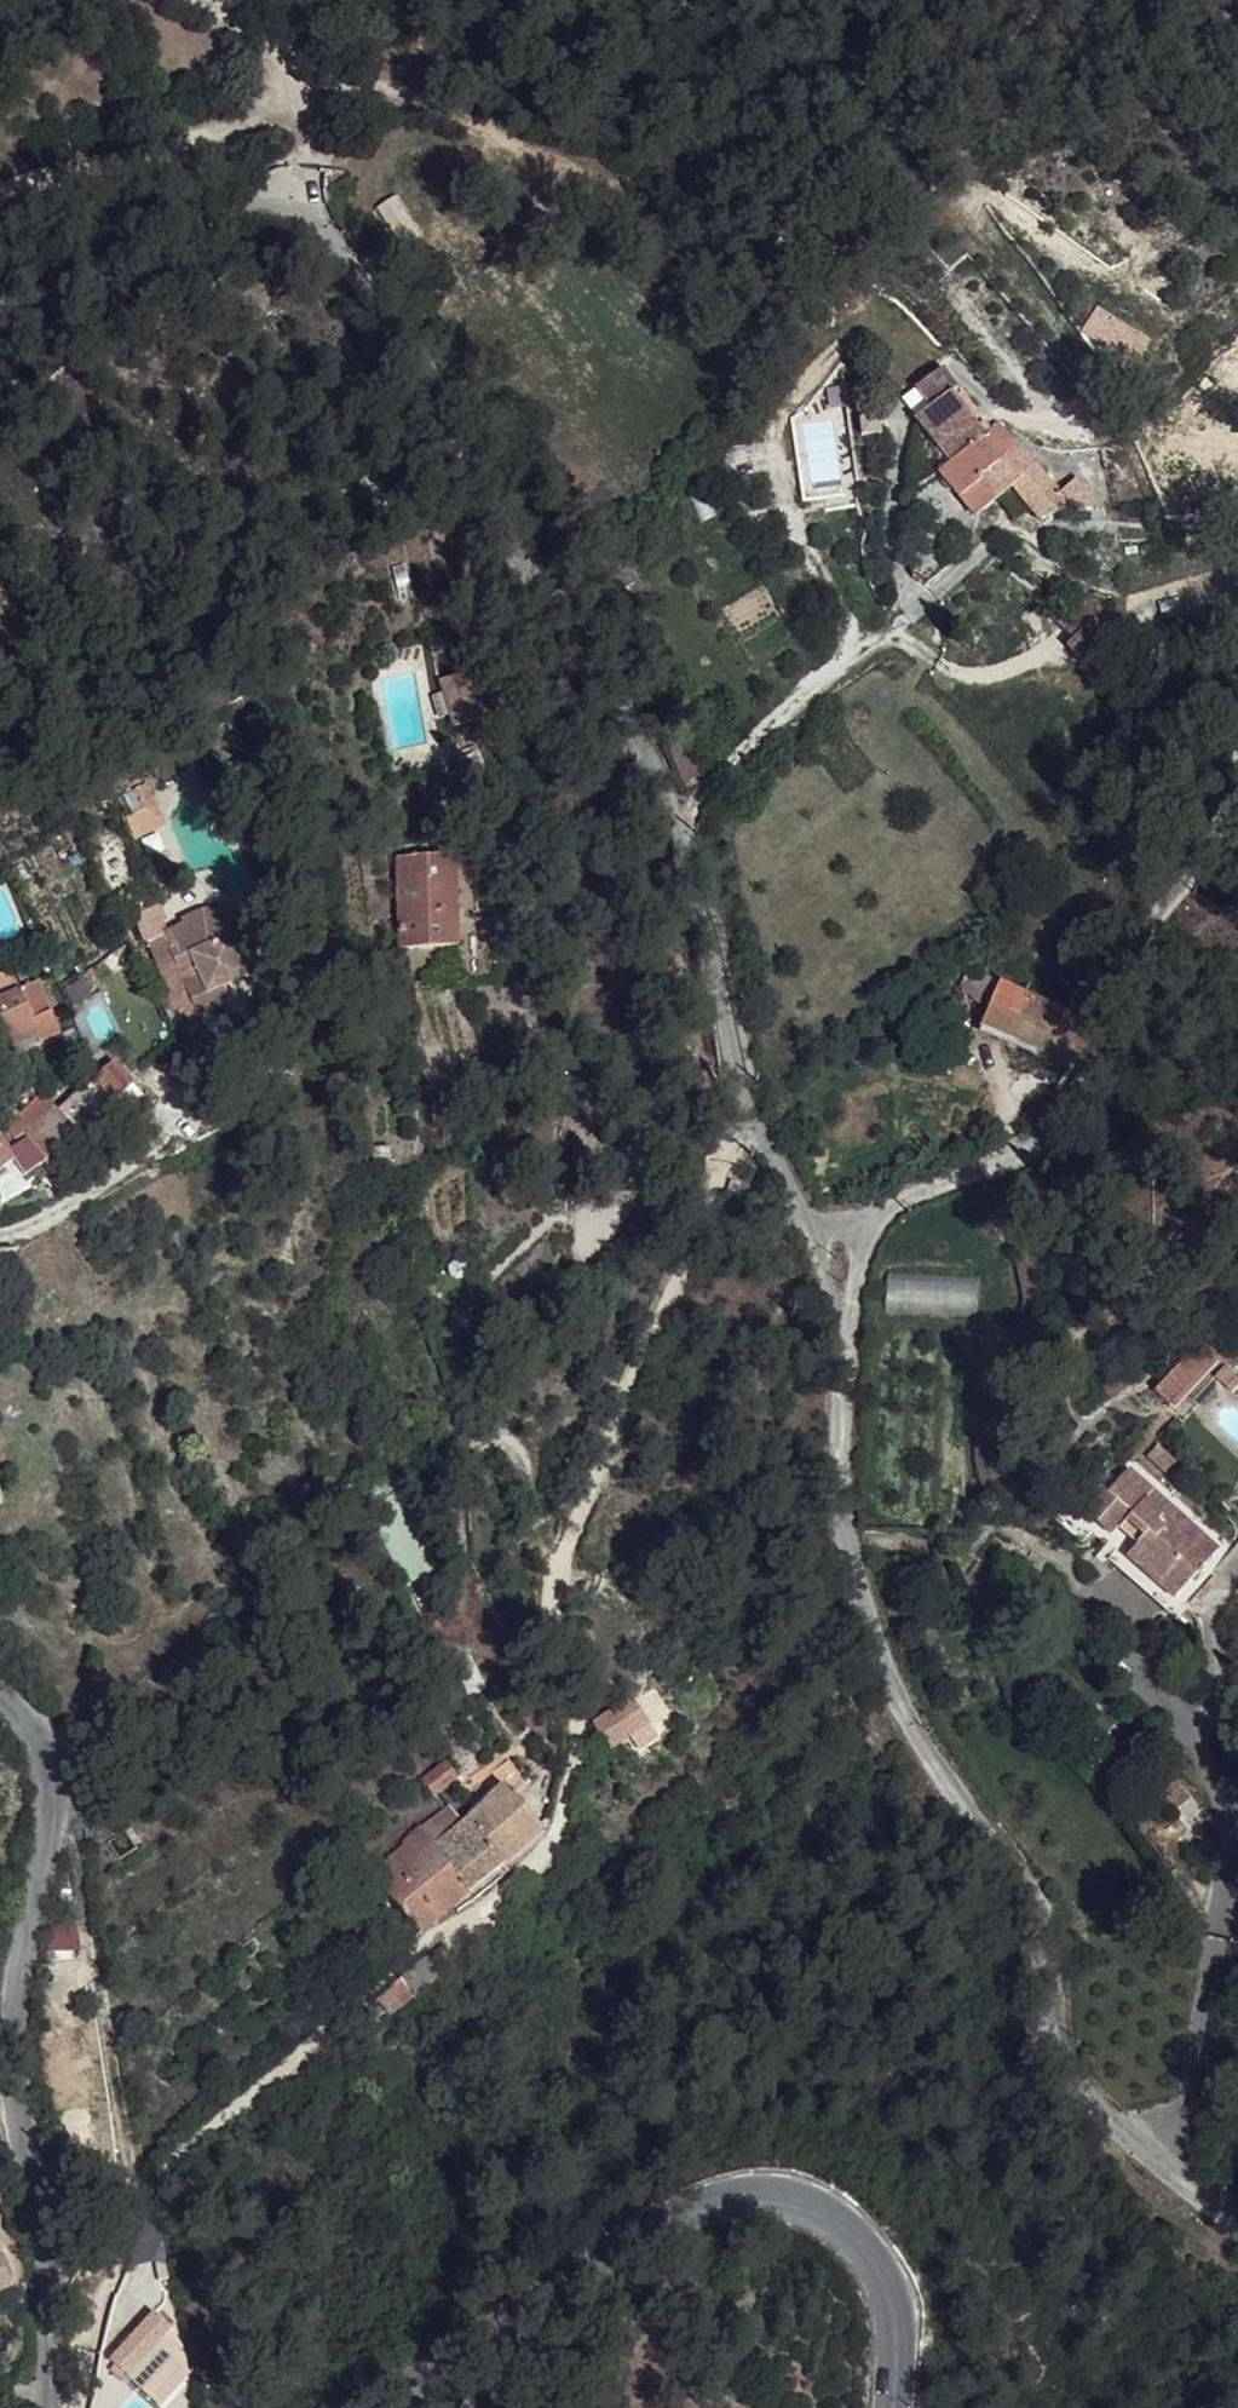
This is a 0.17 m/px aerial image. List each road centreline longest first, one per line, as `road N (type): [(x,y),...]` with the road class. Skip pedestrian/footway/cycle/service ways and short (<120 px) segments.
road 1 (unclassified): [(0,296),(222,215),(295,210),(335,237),(405,328),(511,533),(584,644),(682,850),(743,1107),(814,1234)]
road 2 (unclassified): [(814,1234),(837,1312),(852,1564),(880,1653),(1053,1940),(1063,2044),(1077,2080),(1175,2170),(1237,2210)]
road 3 (tertiary): [(353,2407),(707,2204),(764,2195),(810,2203),(853,2232),(886,2275),(897,2335),(894,2407)]
road 4 (residential): [(49,2407),(40,2241),(13,2019),(51,1779),(33,1733),(0,1697)]
road 5 (residential): [(814,1234),(1059,1140),(1108,1013),(1208,844),(1237,762)]
road 6 (track): [(0,203),(66,188),(267,112),(311,114)]

